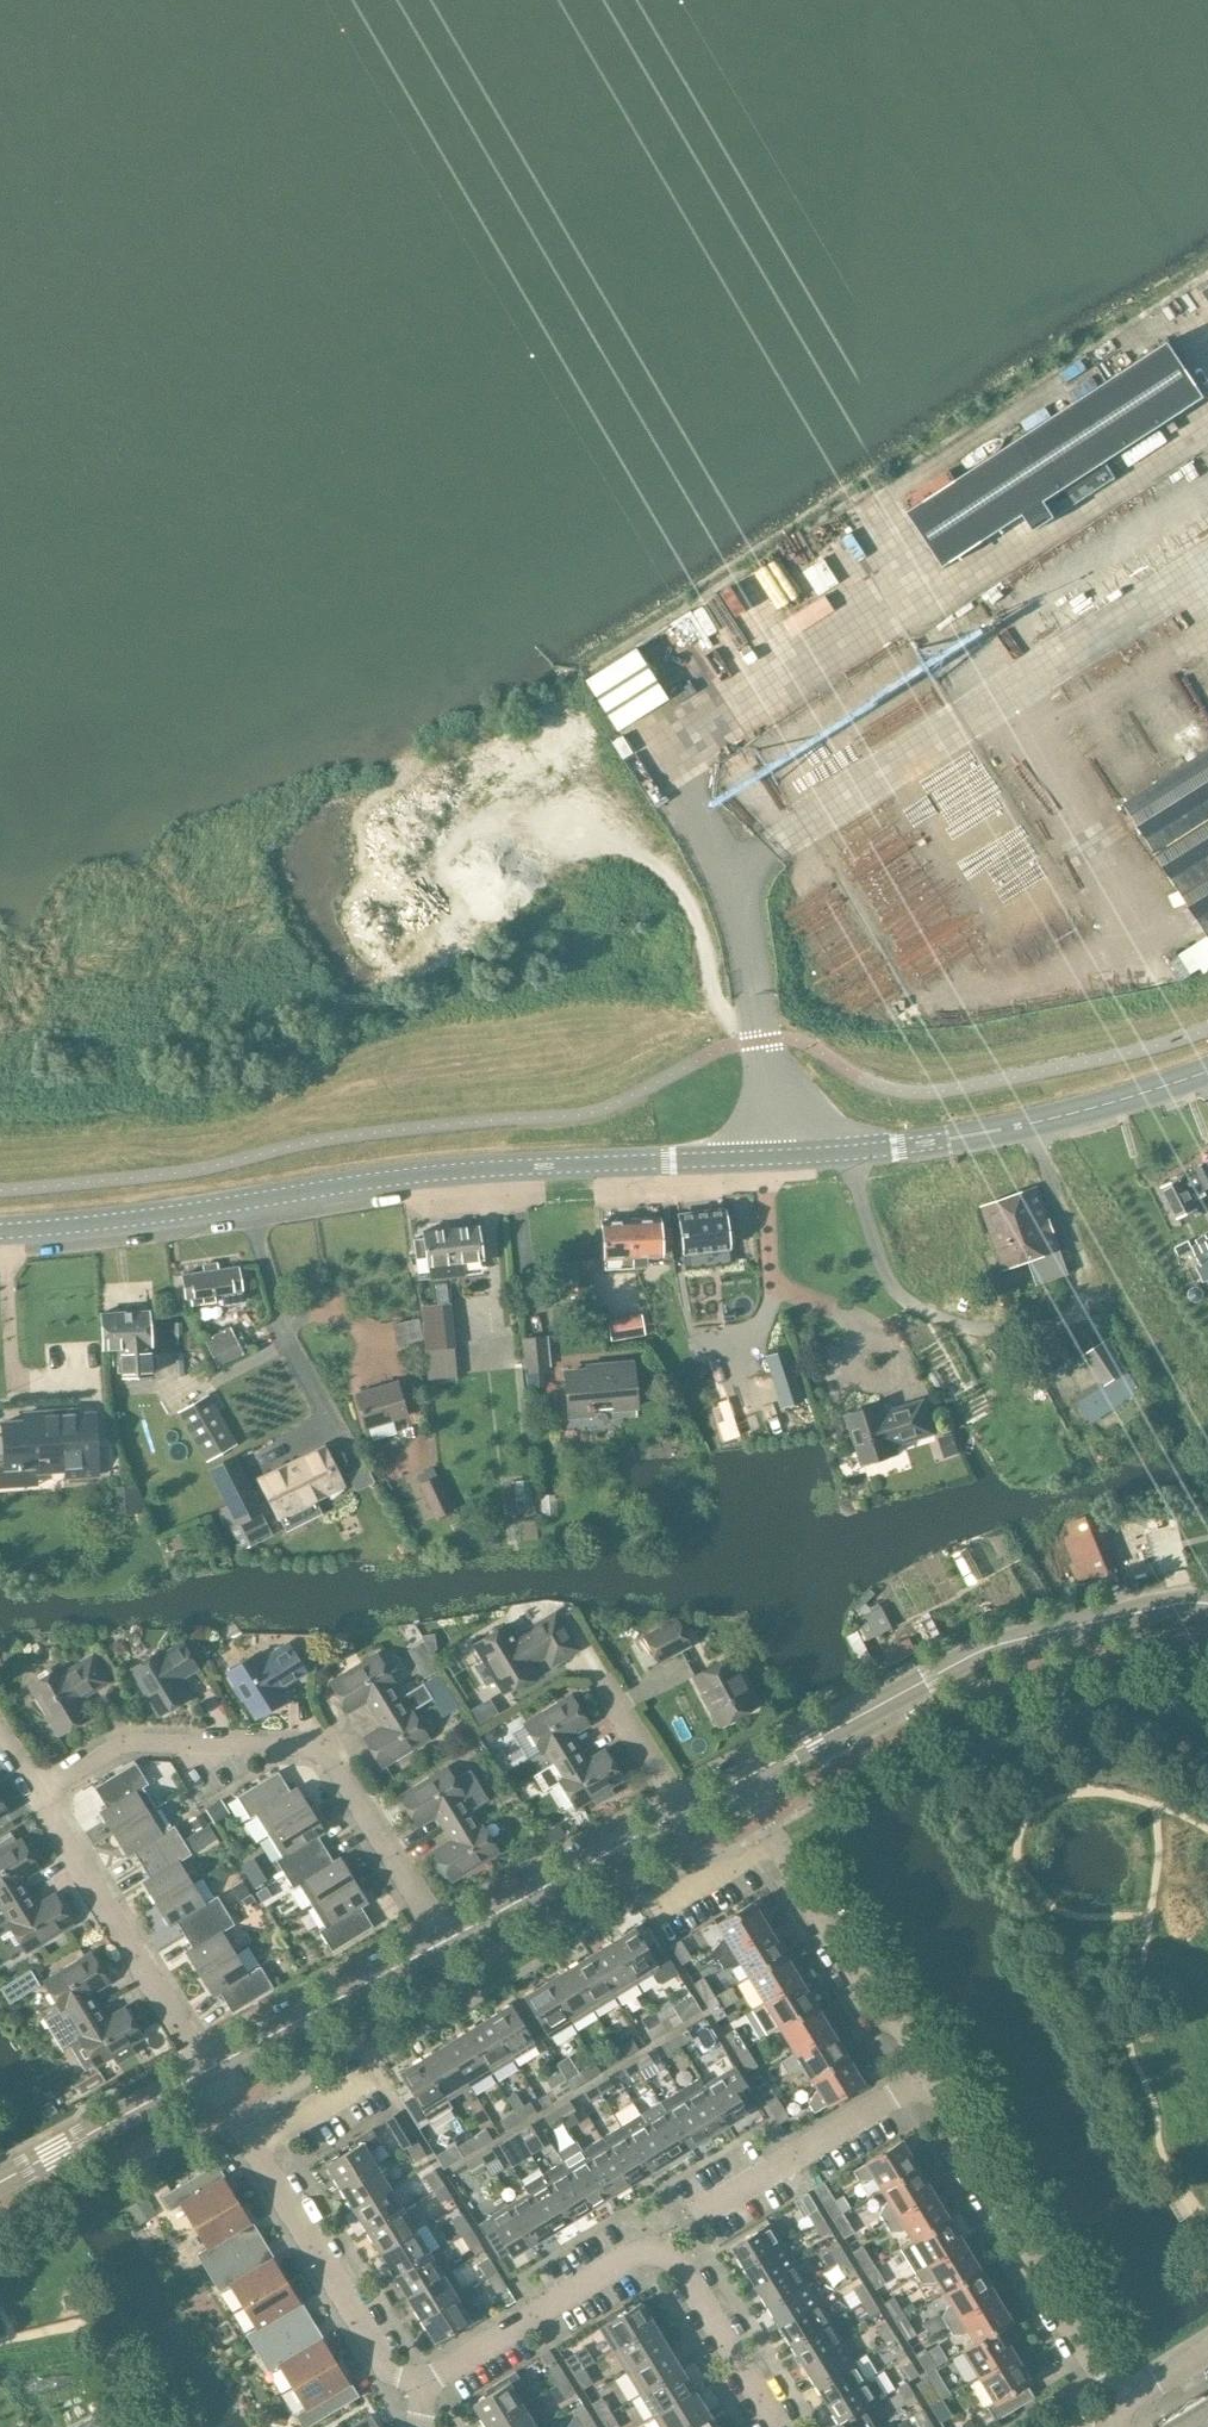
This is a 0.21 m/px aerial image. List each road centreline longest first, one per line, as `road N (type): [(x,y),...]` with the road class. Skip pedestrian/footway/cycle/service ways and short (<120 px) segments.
road 1 (tertiary): [(0,1232),(482,1170),(854,1152),(1035,1127),(1207,1073)]
road 2 (residential): [(440,1944),(329,1750),(127,1742),(43,1790),(212,2067)]
road 3 (tertiary): [(743,1779),(994,1646),(1207,1603)]
road 4 (residential): [(420,2388),(395,2379),(212,2067)]
road 5 (residential): [(1120,2406),(924,2076)]
road 6 (residential): [(924,2076),(774,1843),(743,1779)]
road 7 (residential): [(688,2219),(924,2076)]
road 8 (tertiary): [(440,1944),(675,1816)]
road 9 (residential): [(420,2388),(642,2252)]
road 10 (tertiary): [(212,2067),(440,1944)]
road 11 (tertiary): [(0,2183),(212,2067)]
road 12 (residential): [(780,2426),(674,2257),(642,2252)]
road 13 (residential): [(675,1816),(600,1682)]

